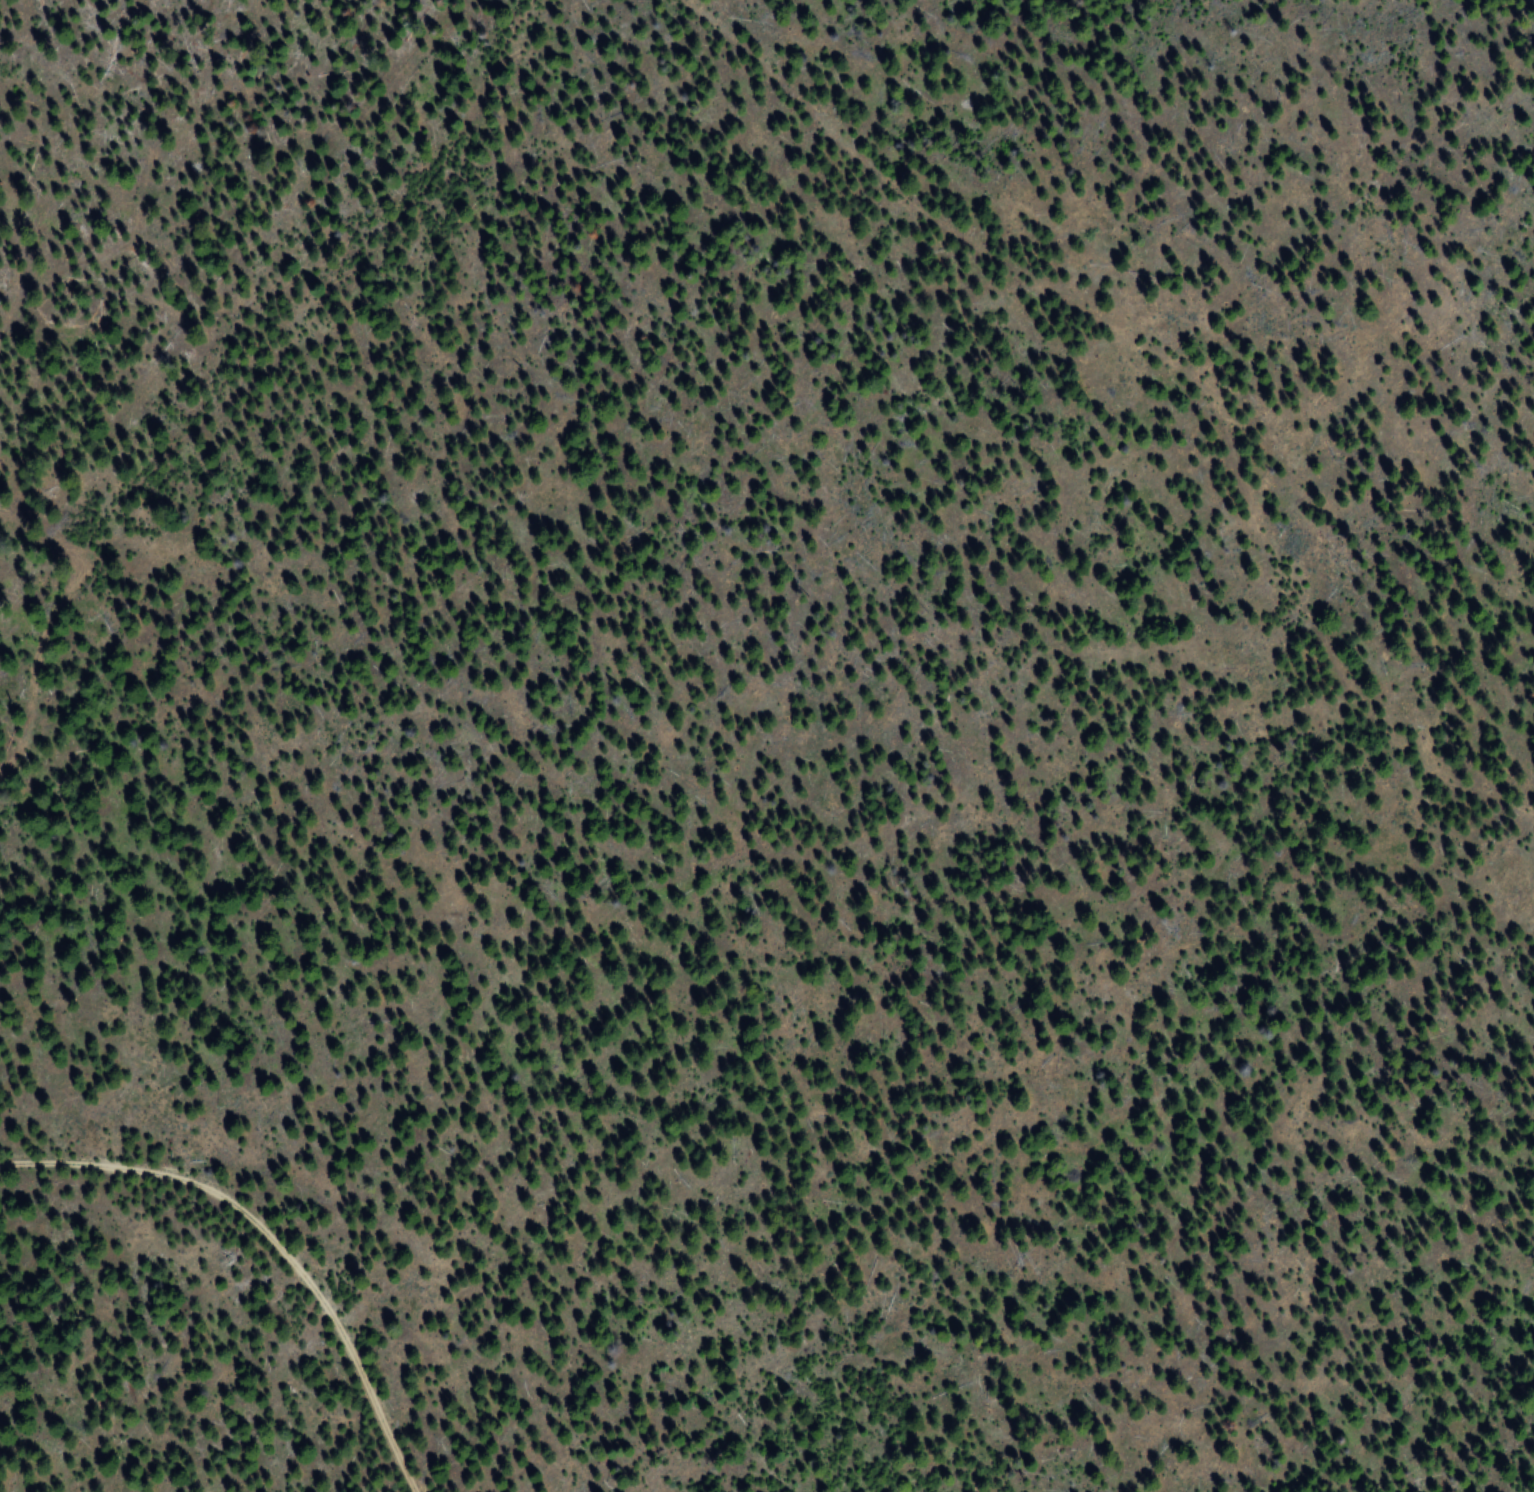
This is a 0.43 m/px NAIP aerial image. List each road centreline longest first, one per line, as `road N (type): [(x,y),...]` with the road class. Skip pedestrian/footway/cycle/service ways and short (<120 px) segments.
road 1 (track): [(386,1491),(361,1456),(361,1408),(208,1189),(96,1171),(0,1179)]

